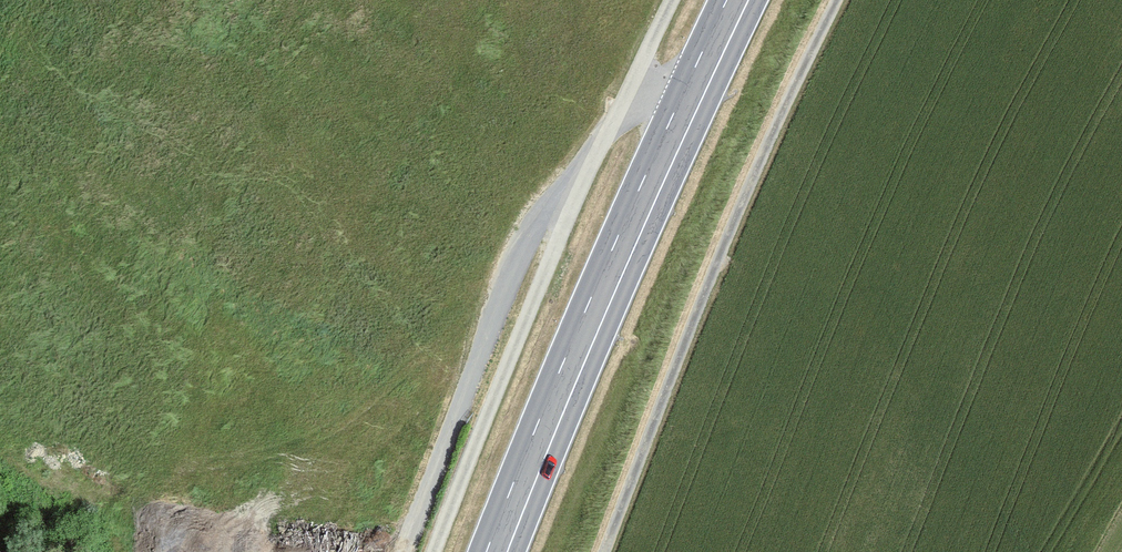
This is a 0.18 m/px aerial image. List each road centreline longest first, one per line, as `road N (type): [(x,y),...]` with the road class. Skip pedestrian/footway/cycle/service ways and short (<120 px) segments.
road 1 (primary): [(738,0),(497,551)]
road 2 (track): [(672,0),(552,256),(433,551)]
road 3 (track): [(838,0),(752,179),(604,551)]

